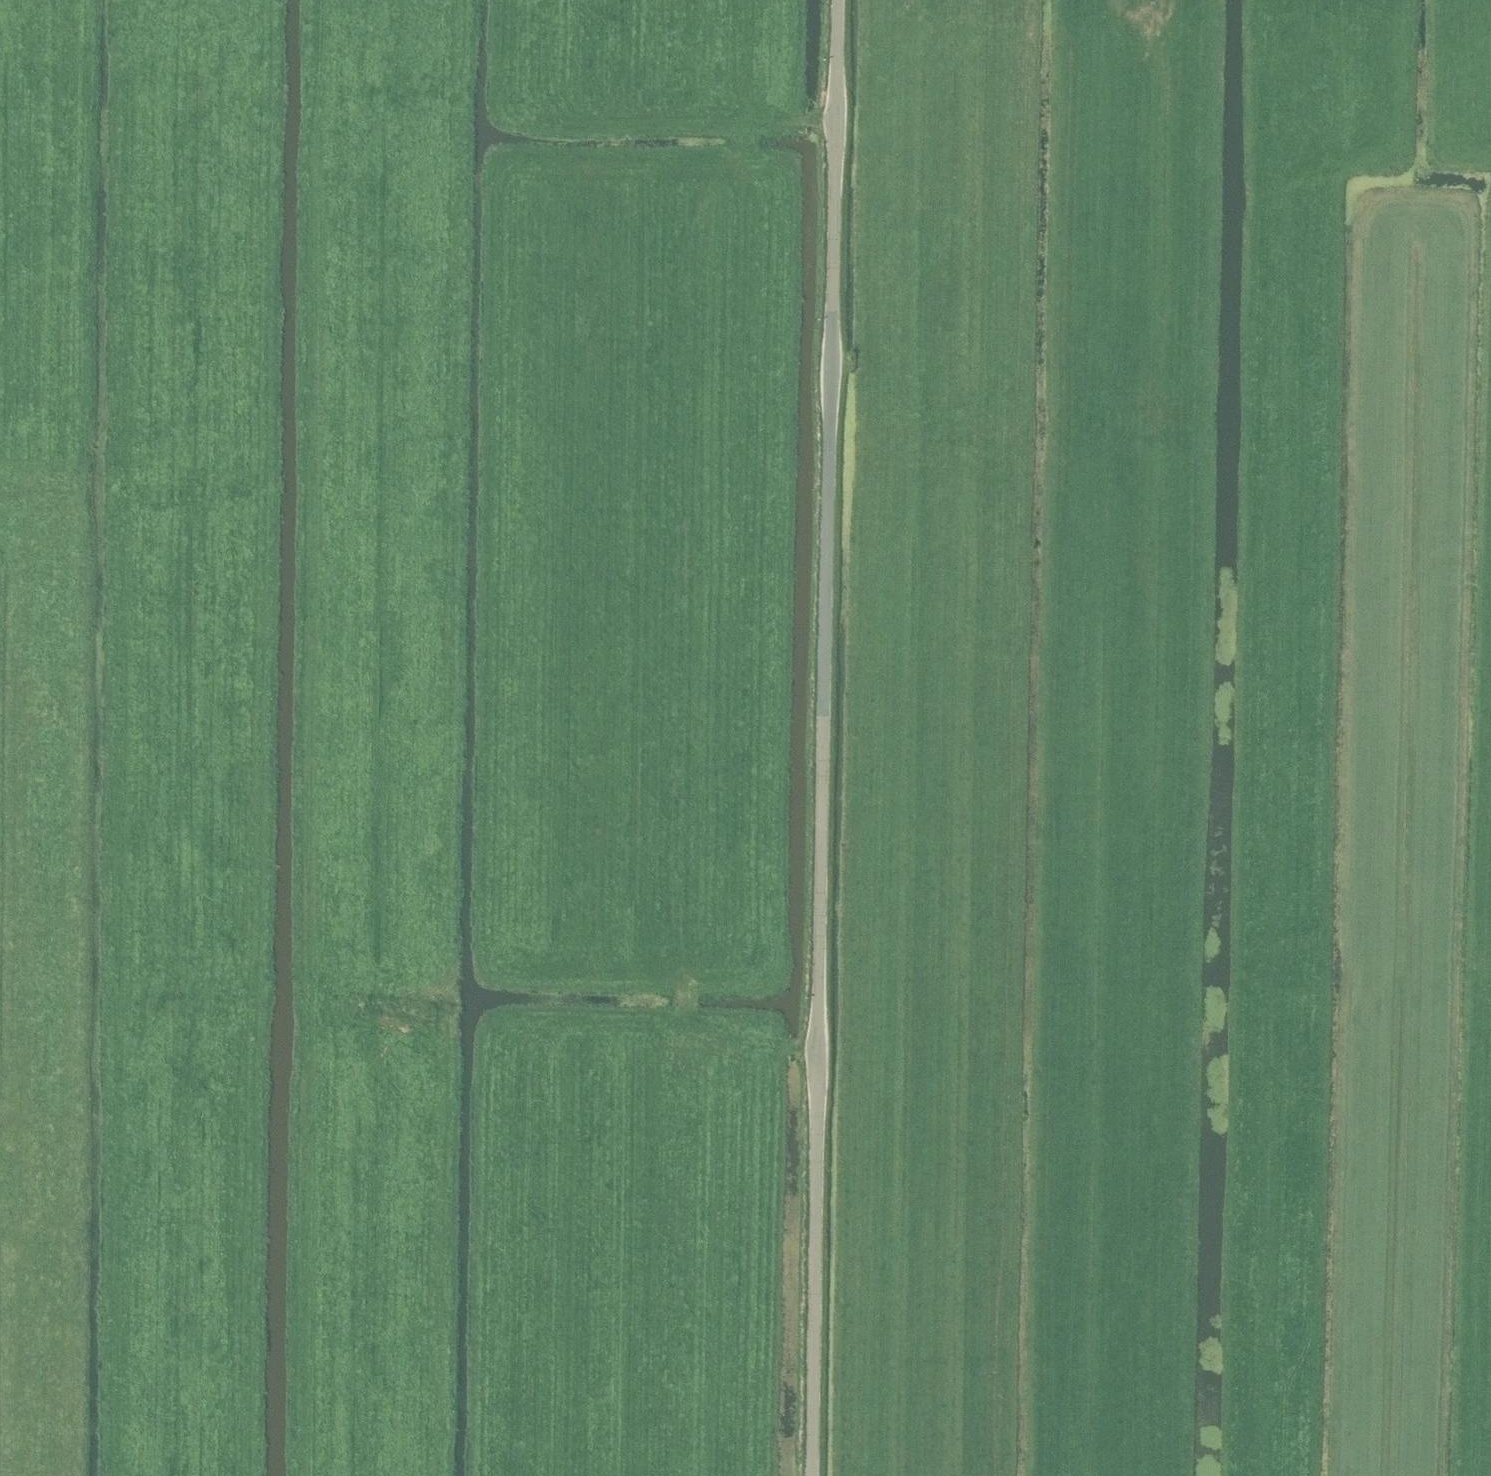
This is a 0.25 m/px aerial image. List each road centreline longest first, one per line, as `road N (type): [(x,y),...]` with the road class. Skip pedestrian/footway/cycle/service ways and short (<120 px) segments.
road 1 (tertiary): [(810,1475),(838,0)]

